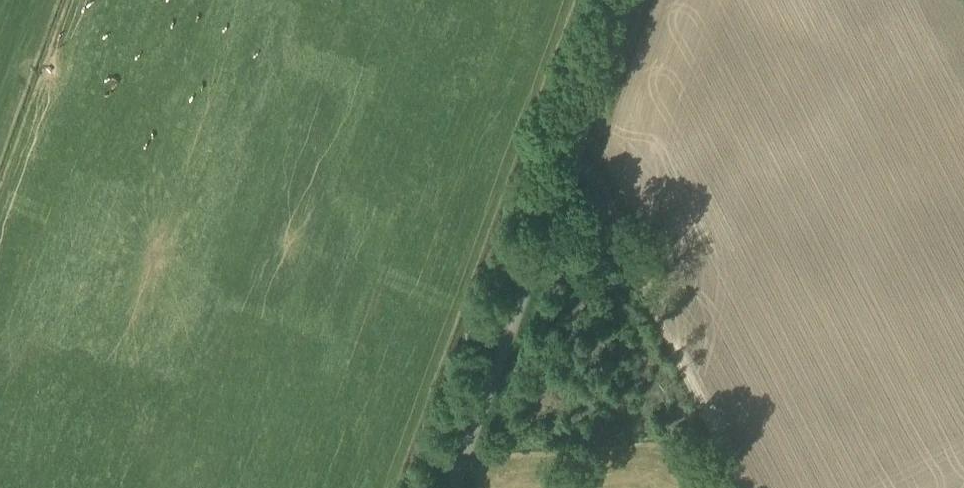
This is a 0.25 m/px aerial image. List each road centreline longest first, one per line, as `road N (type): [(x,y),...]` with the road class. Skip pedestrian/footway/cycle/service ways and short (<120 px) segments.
road 1 (unclassified): [(456,487),(636,0)]

